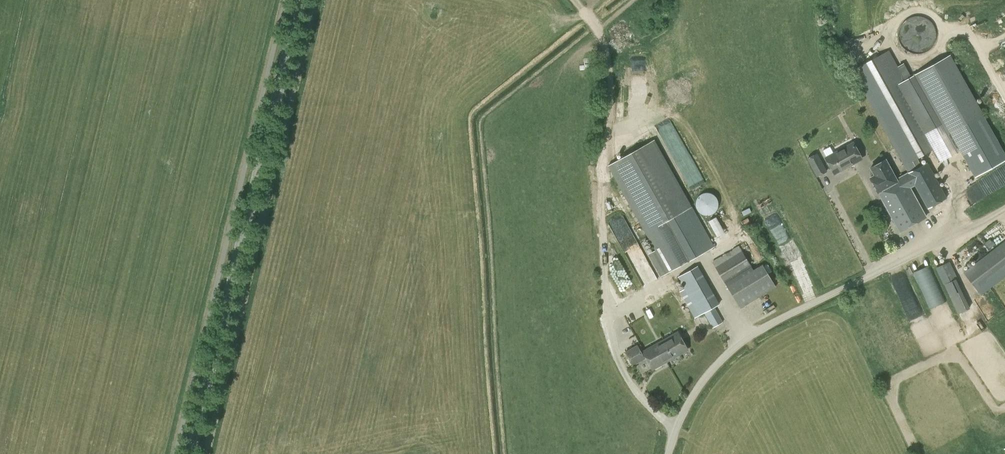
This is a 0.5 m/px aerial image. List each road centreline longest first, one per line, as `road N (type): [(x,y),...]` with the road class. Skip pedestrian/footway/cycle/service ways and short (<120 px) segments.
road 1 (secondary): [(192,453),(301,0)]
road 2 (unclassified): [(667,453),(698,389),(759,325),(1004,207)]

